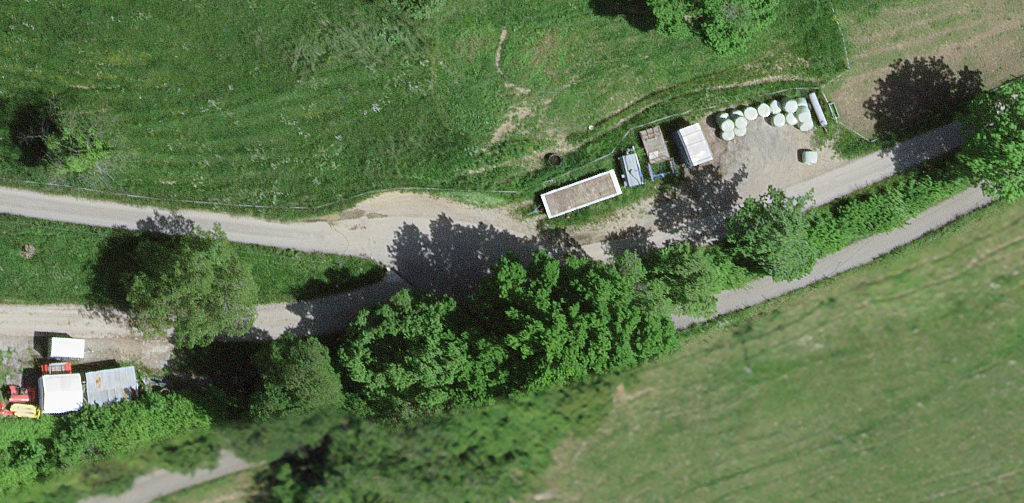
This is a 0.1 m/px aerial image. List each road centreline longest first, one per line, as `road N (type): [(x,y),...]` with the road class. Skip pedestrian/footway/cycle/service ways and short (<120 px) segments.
road 1 (unclassified): [(1023,107),(725,228),(612,252),(417,251),(0,202)]
road 2 (unclassified): [(1023,172),(888,240),(520,383),(216,463),(110,502)]

